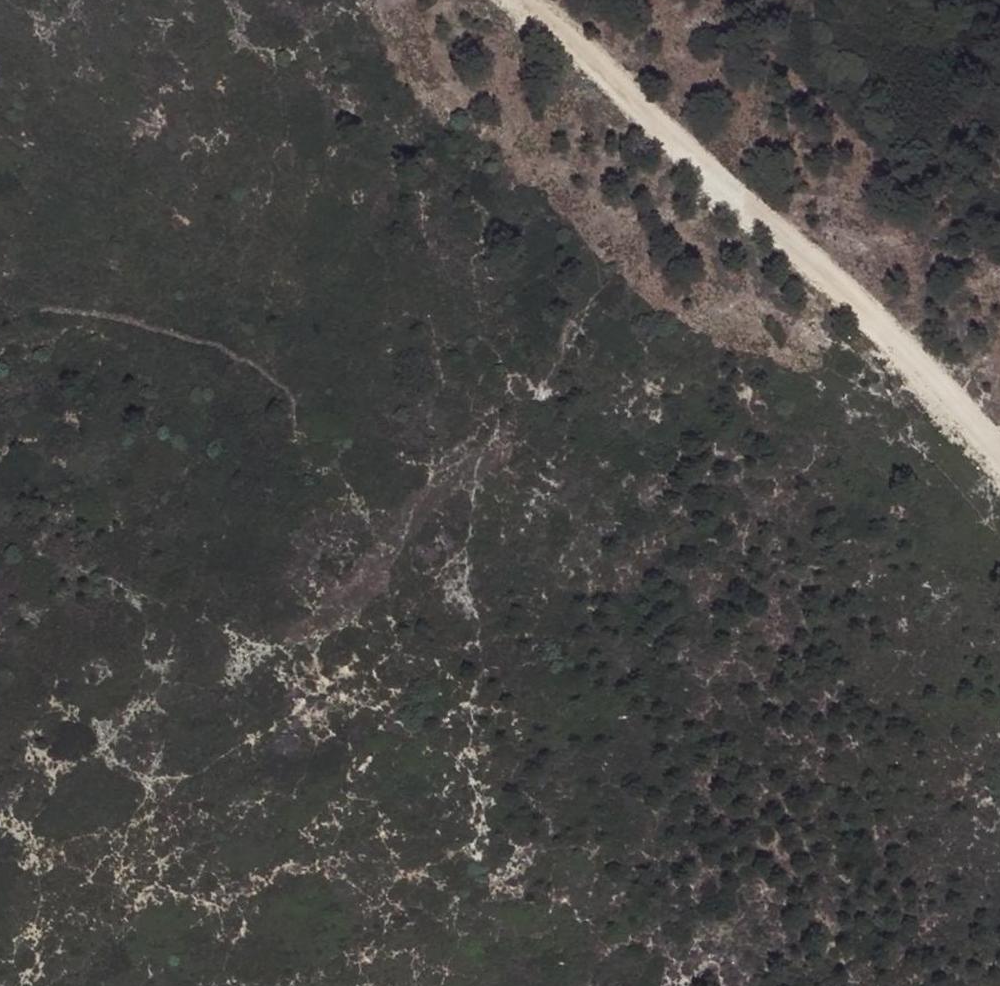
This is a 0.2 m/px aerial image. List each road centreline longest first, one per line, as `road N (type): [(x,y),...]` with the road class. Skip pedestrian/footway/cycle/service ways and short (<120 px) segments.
road 1 (track): [(999,444),(531,0)]

